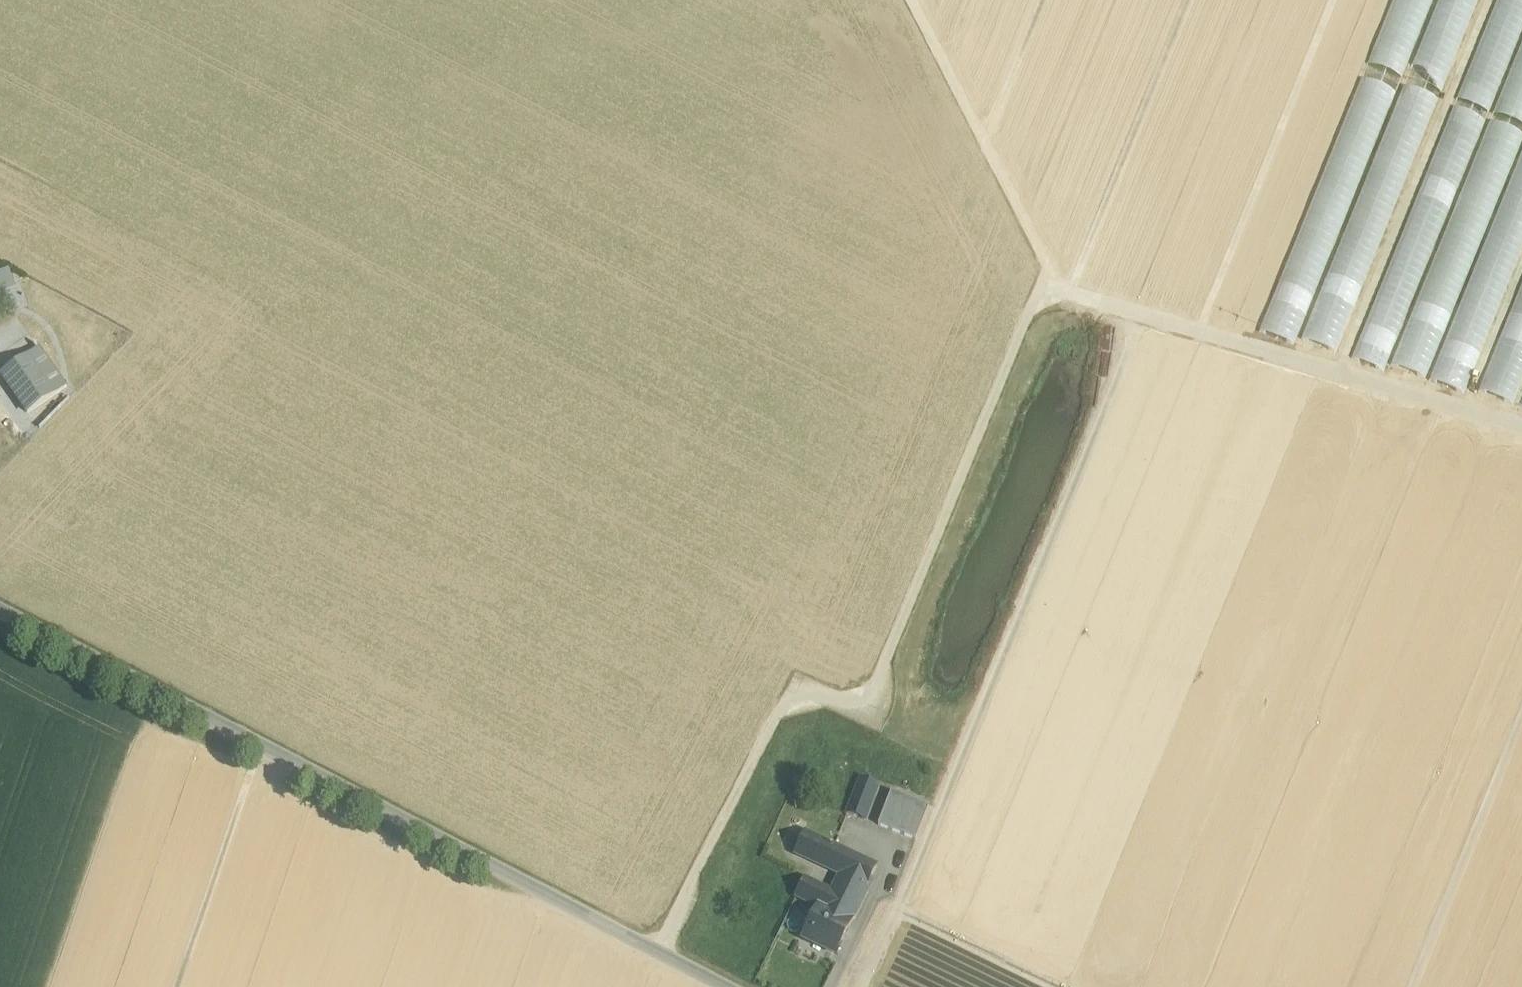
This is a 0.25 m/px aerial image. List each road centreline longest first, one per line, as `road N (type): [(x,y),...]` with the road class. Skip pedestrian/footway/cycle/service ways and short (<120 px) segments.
road 1 (unclassified): [(730,986),(0,607)]

